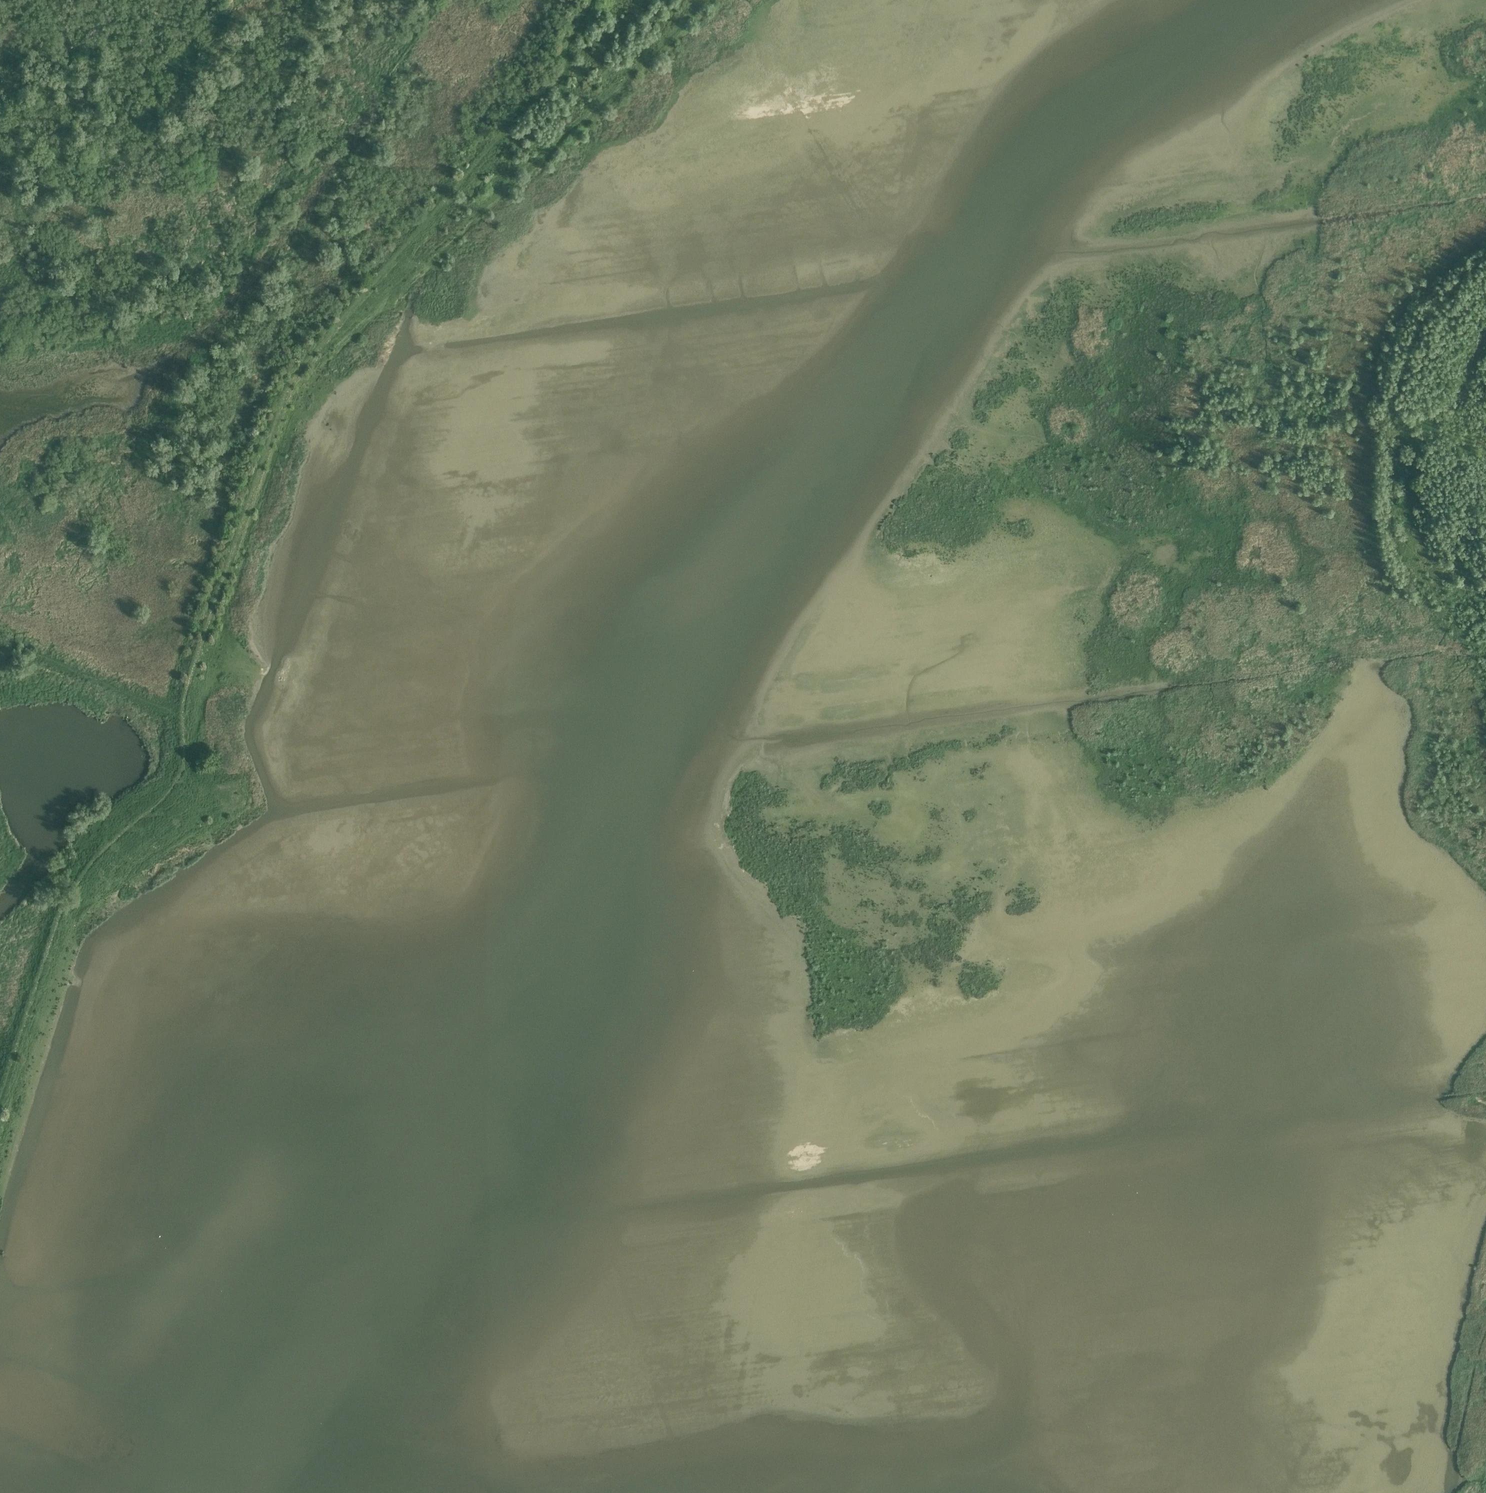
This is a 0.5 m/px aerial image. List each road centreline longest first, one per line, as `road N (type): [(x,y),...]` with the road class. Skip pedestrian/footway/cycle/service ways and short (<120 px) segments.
road 1 (track): [(592,0),(567,47),(561,78),(527,106),(285,395),(184,702),(183,762),(172,791),(82,877),(50,945),(0,1100)]

